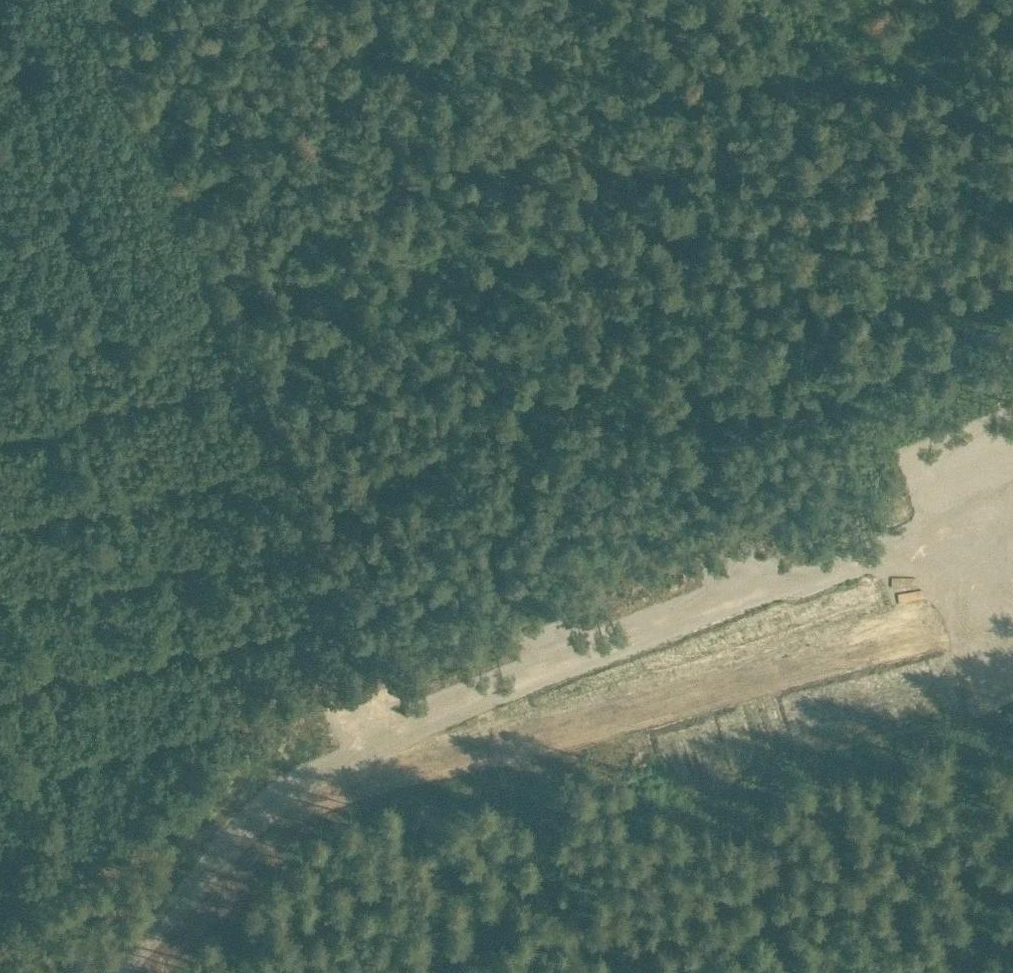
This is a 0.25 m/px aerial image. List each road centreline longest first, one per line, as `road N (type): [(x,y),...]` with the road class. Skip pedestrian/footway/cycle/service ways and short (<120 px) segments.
road 1 (track): [(118,972),(293,776),(533,668),(1012,505)]

